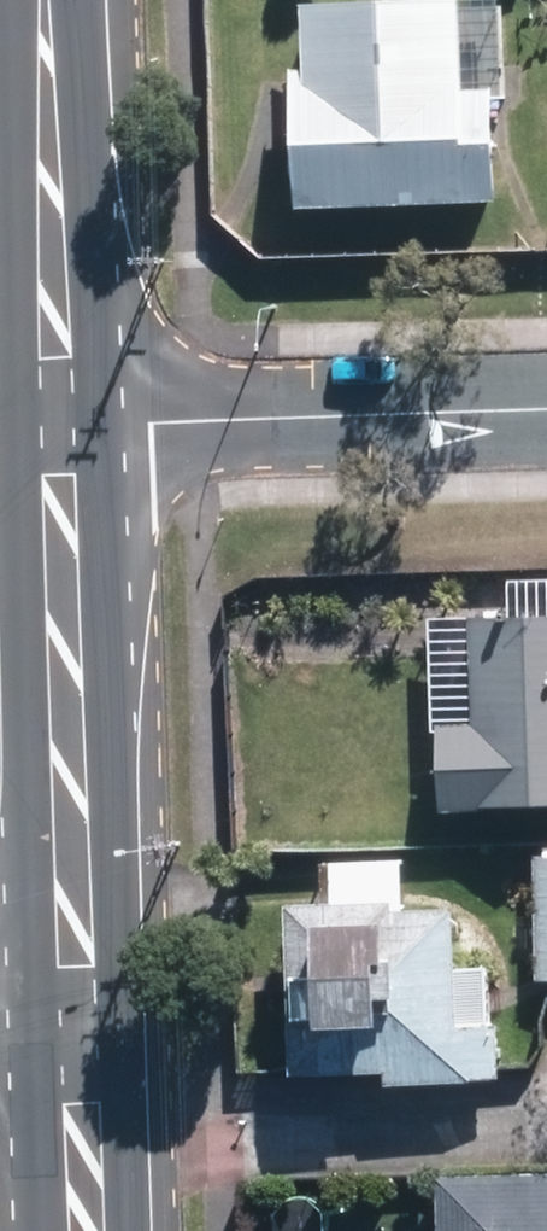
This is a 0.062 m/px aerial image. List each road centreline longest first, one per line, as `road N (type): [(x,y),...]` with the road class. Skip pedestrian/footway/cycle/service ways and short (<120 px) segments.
road 1 (primary): [(60,423),(72,1043)]
road 2 (residential): [(60,423),(546,409)]
road 3 (primary): [(45,0),(60,423)]
road 4 (primary): [(72,1043),(81,1230)]

